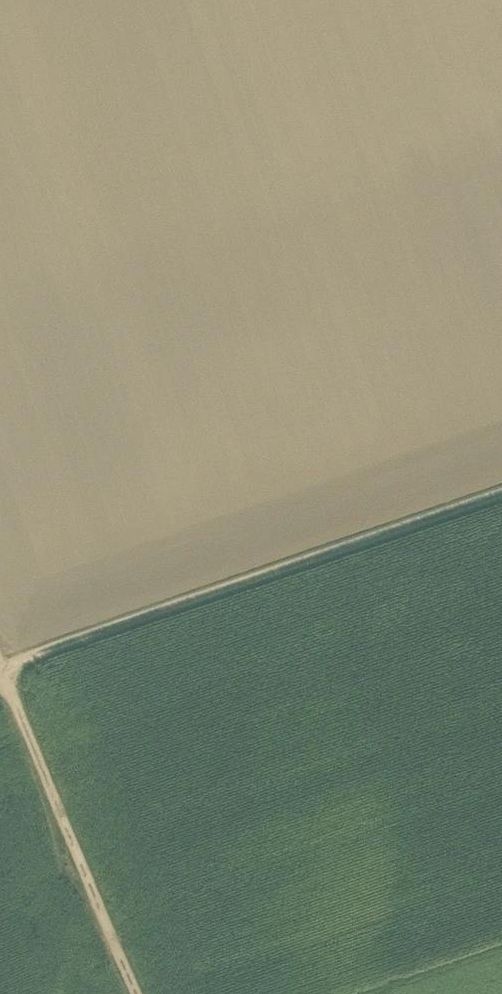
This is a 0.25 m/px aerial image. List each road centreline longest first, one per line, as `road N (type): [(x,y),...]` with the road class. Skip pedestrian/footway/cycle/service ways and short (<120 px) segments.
road 1 (track): [(501,497),(0,670)]
road 2 (track): [(0,644),(142,993)]

